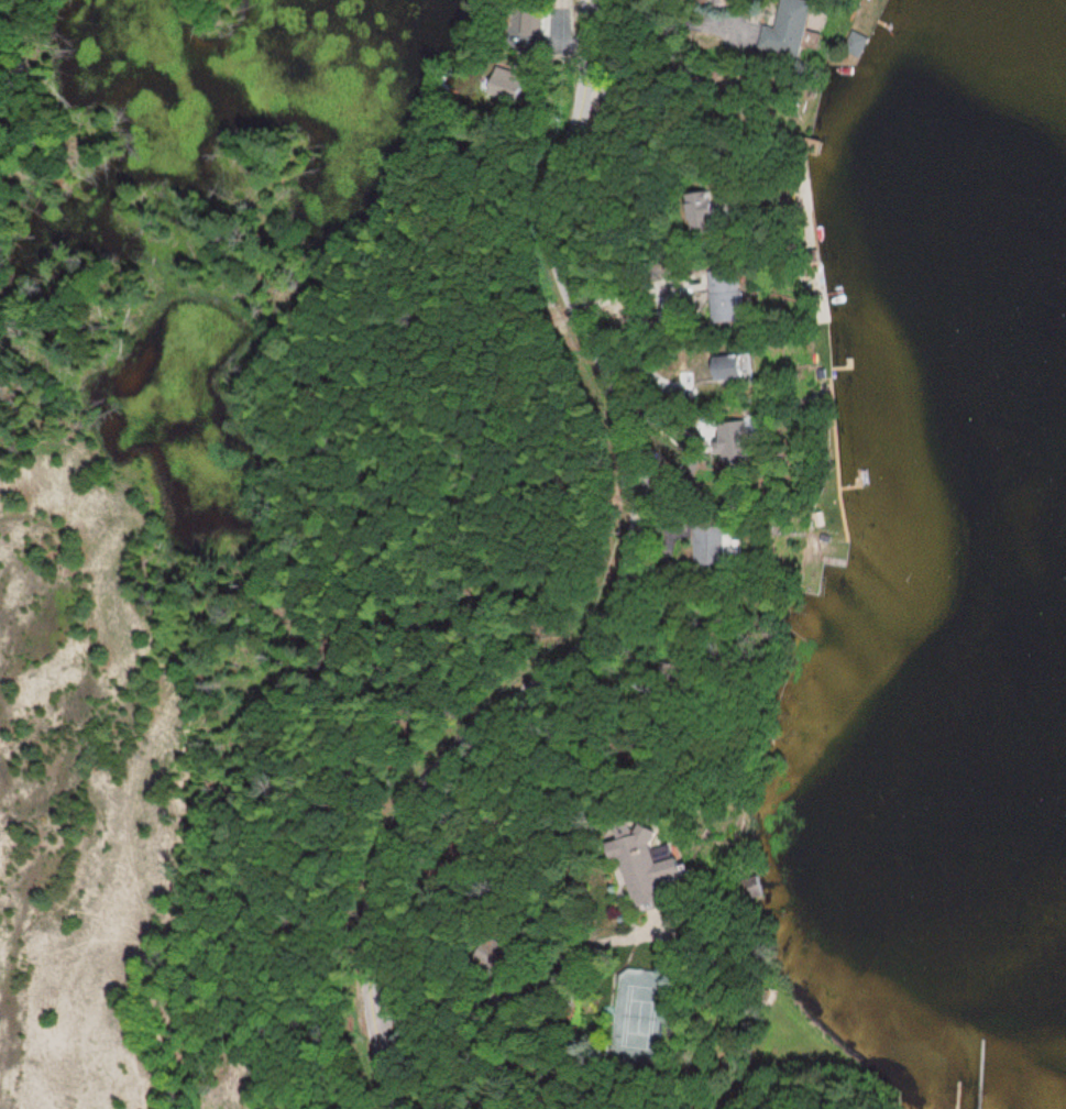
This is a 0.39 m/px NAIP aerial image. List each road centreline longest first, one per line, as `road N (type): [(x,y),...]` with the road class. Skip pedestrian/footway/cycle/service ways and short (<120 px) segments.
road 1 (residential): [(402,1108),(370,1000),(381,885),(449,766),(626,603),(646,496),(631,407),(553,227),(594,89),(593,0)]

